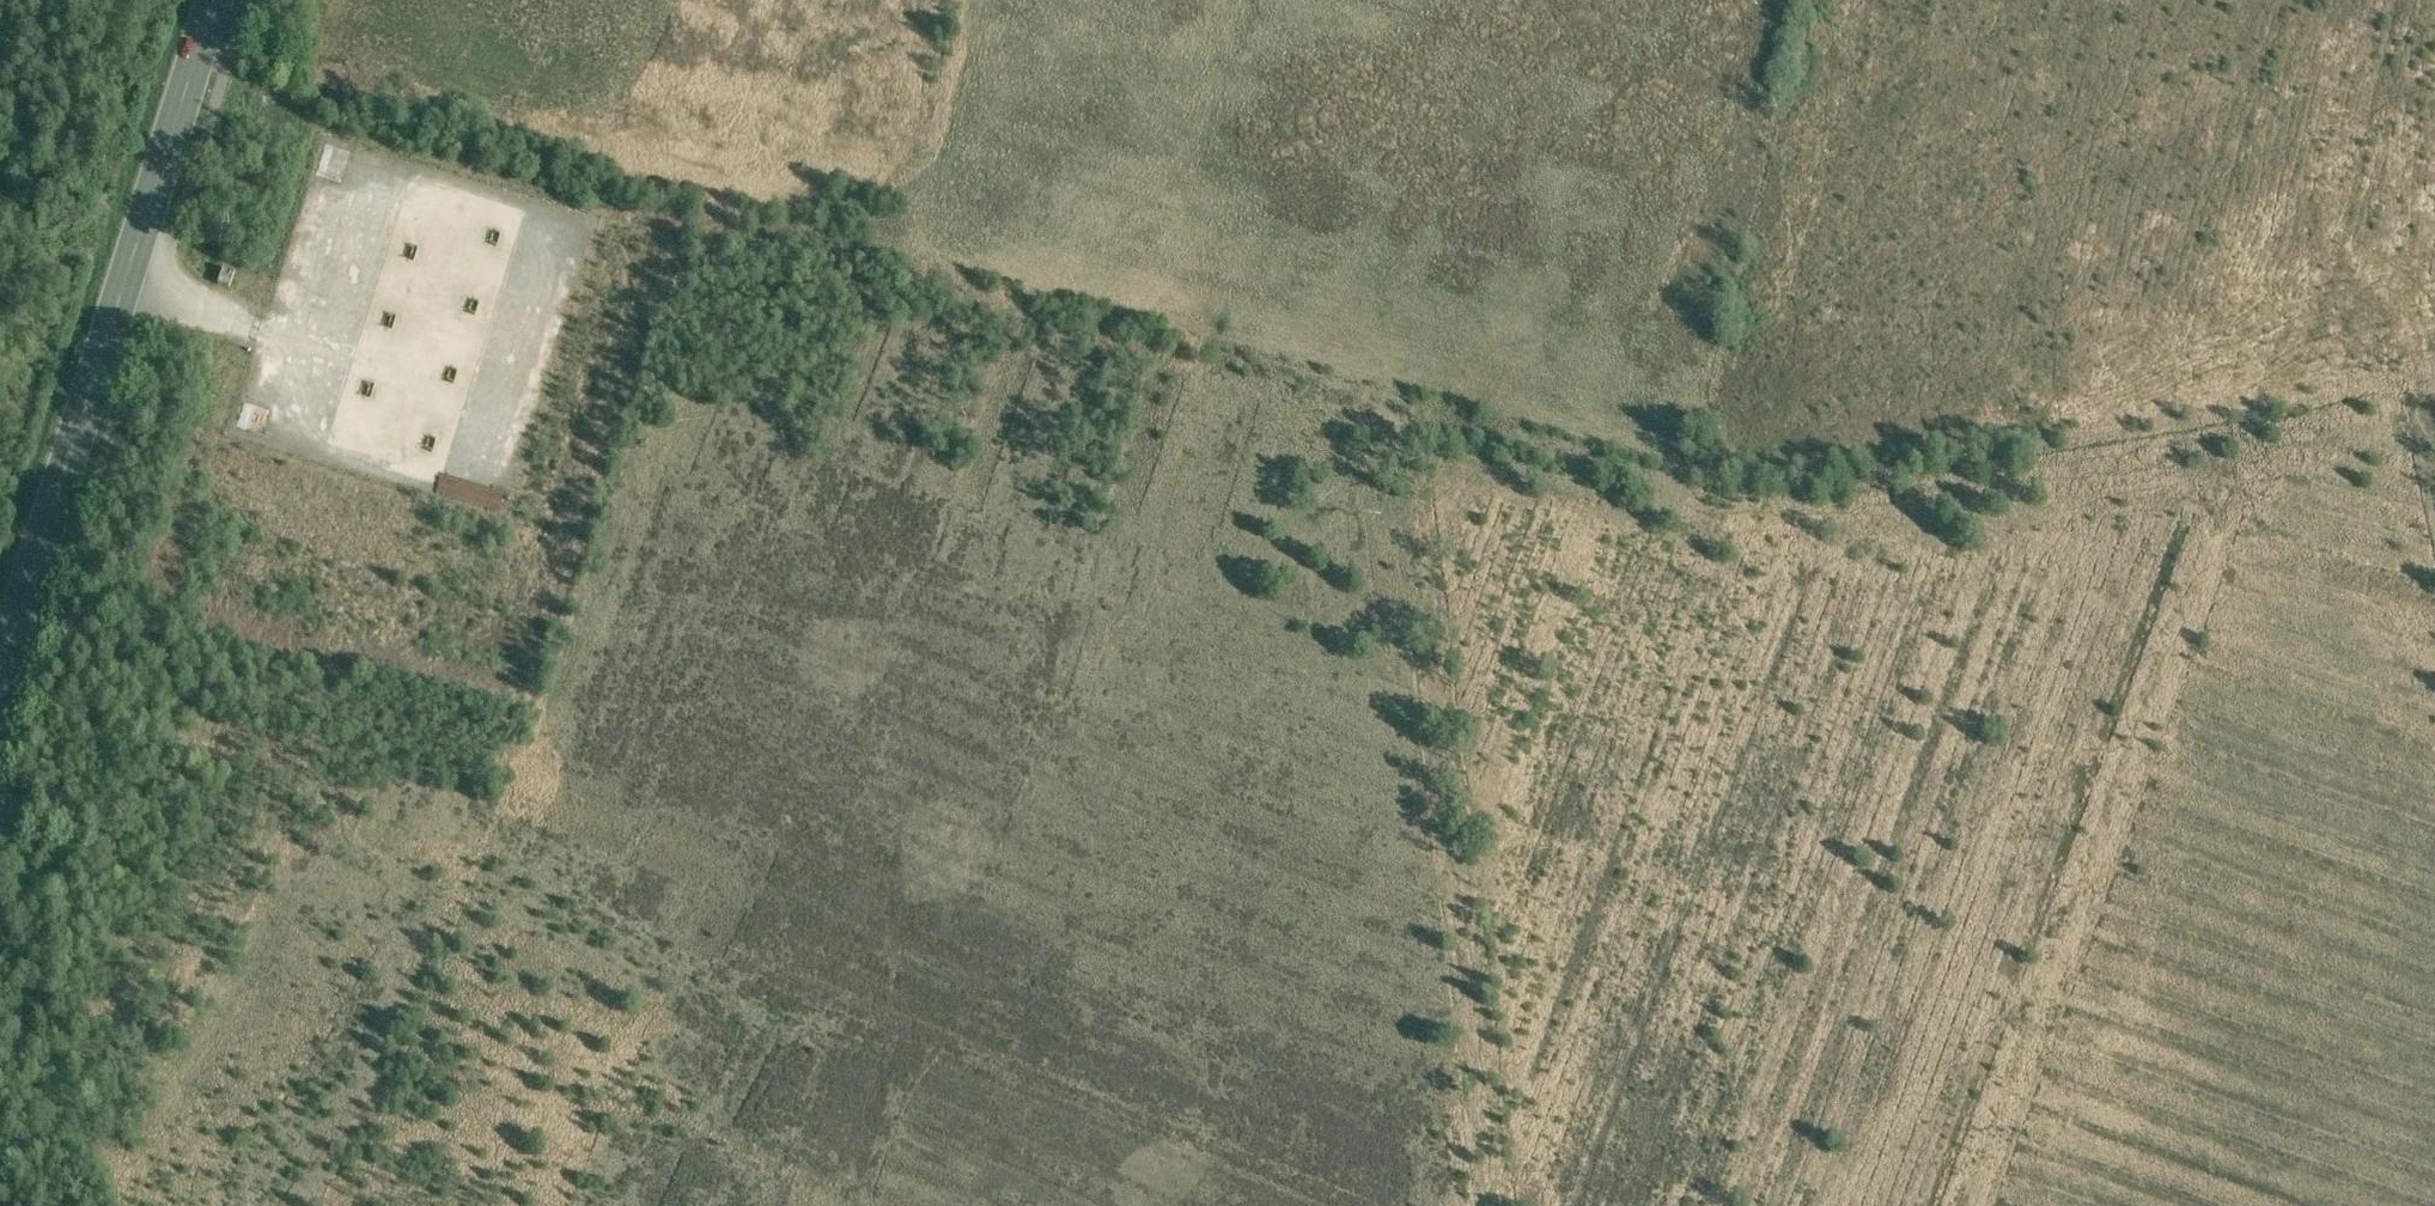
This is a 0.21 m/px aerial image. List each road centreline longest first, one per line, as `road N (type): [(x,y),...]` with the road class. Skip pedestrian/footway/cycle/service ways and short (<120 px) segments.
road 1 (primary): [(0,610),(191,0)]

